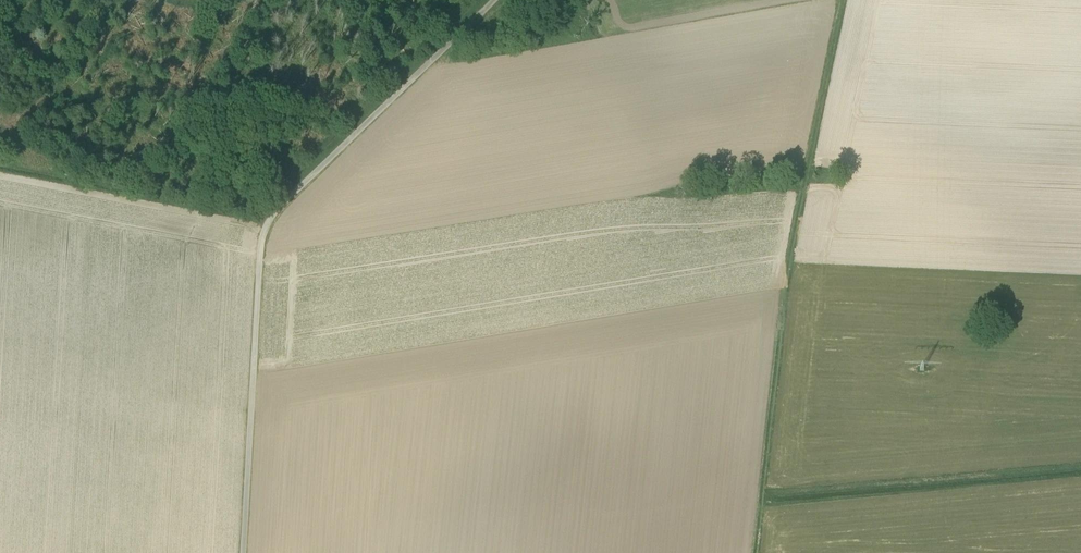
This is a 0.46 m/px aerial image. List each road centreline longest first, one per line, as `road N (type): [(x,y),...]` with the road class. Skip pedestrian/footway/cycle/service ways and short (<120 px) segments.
road 1 (unclassified): [(243,552),(264,221),(496,0)]
road 2 (track): [(756,552),(783,286),(843,0)]

